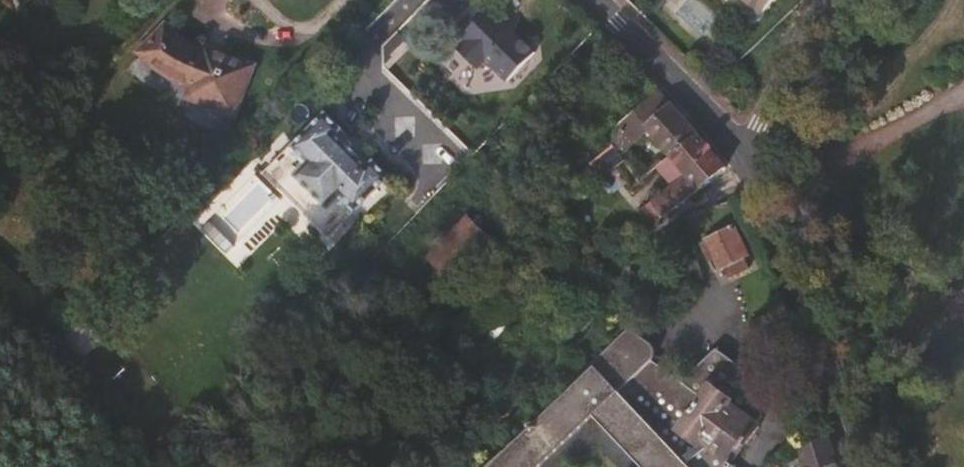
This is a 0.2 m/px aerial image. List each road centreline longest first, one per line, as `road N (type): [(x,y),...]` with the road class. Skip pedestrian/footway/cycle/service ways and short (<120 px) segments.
road 1 (residential): [(855,466),(748,154)]
road 2 (residential): [(748,154),(595,0)]
road 3 (residential): [(822,0),(748,154)]

